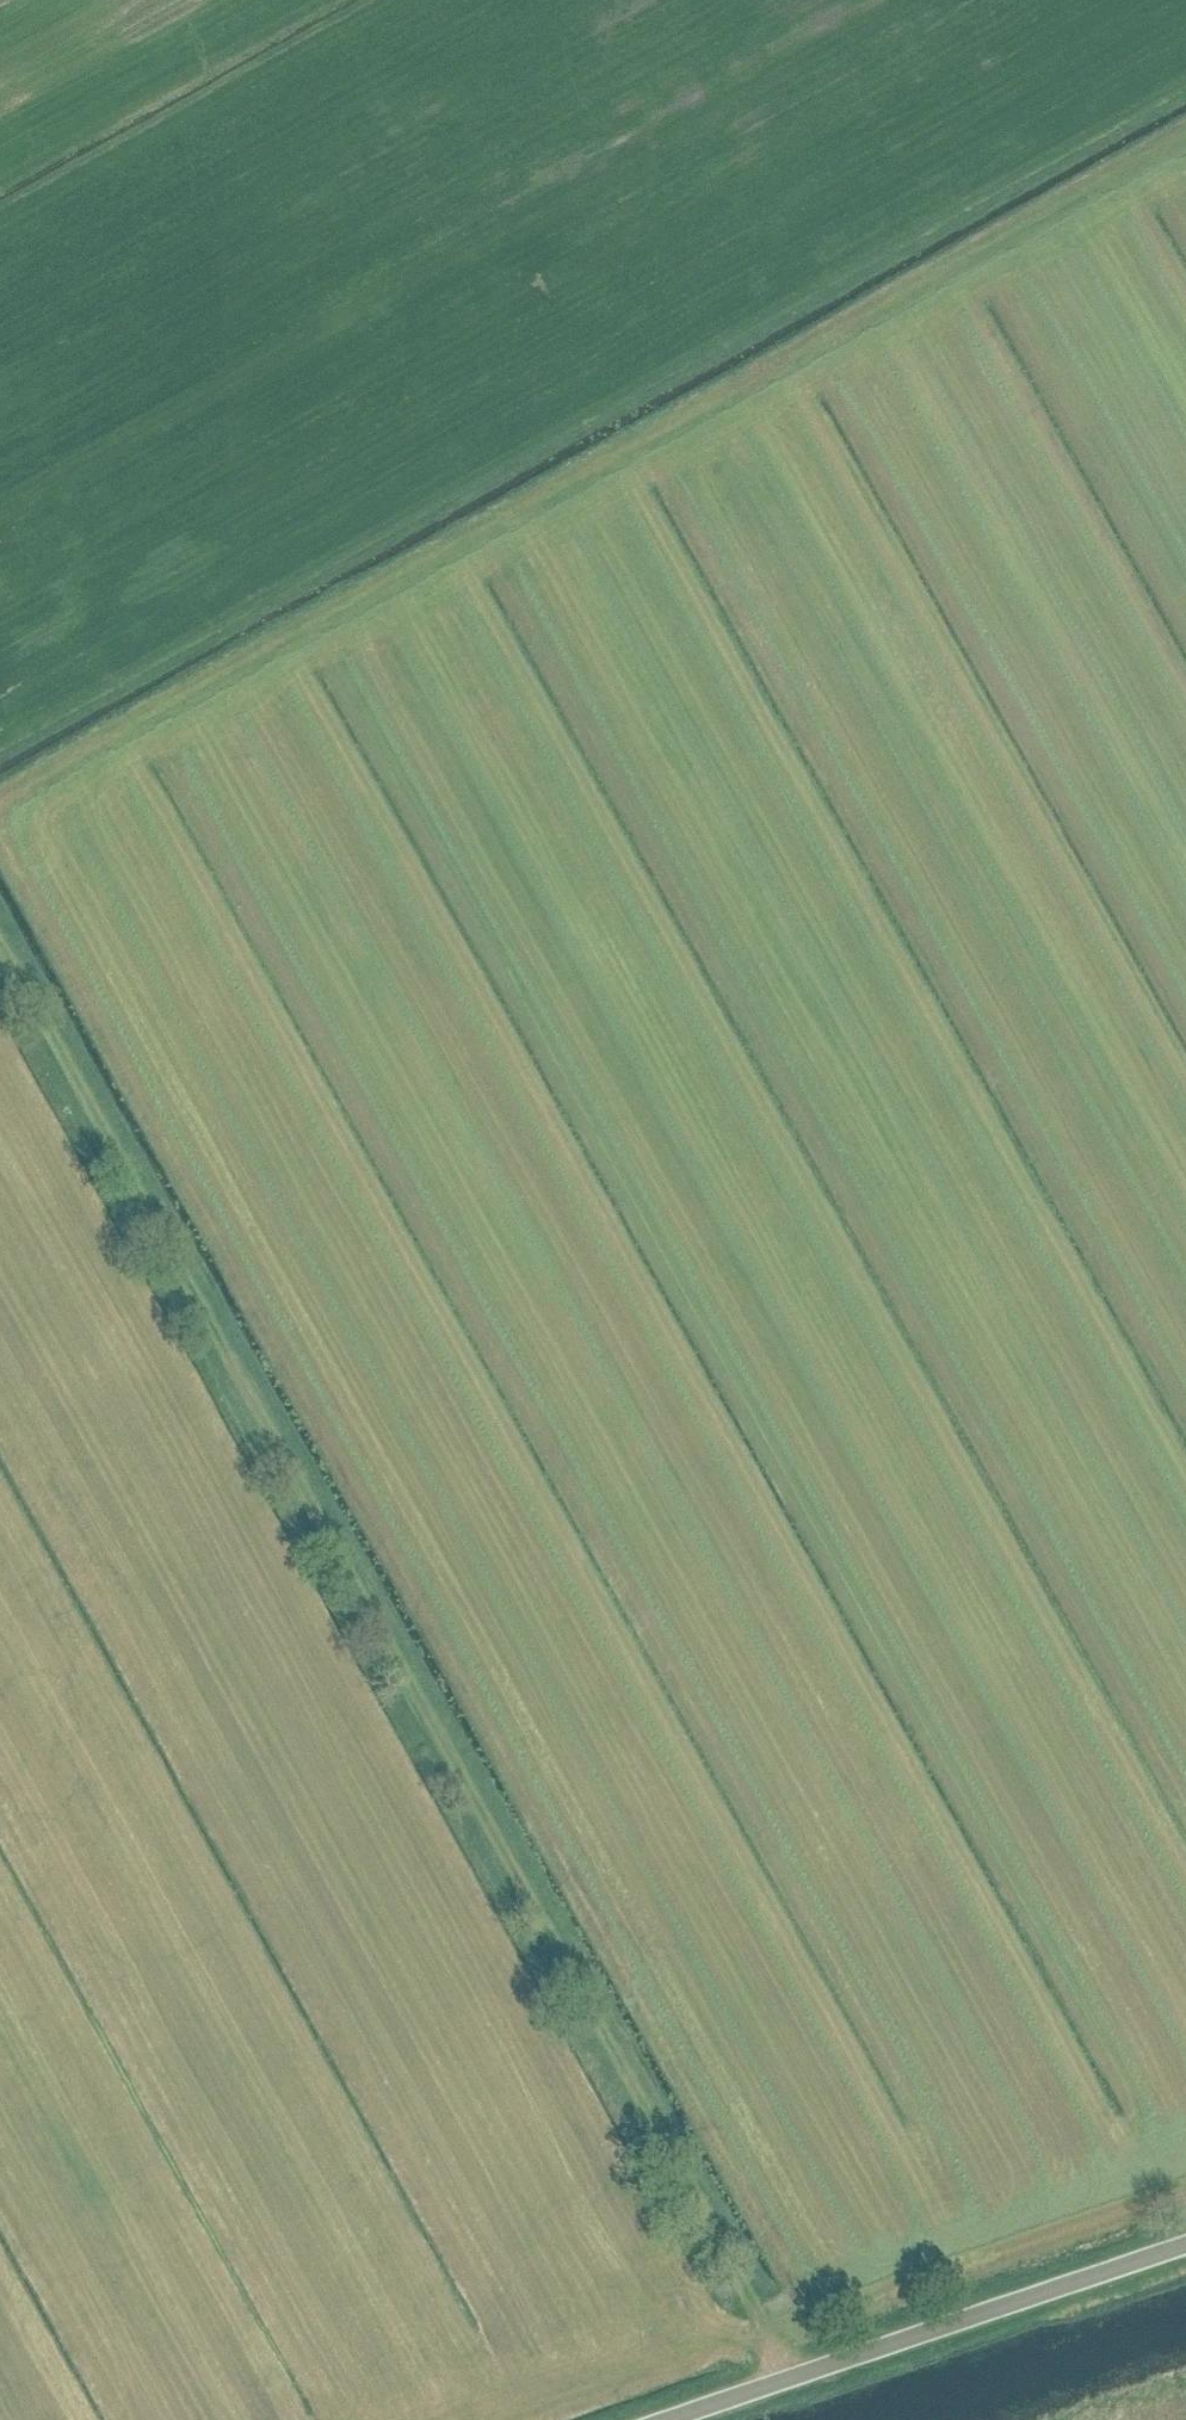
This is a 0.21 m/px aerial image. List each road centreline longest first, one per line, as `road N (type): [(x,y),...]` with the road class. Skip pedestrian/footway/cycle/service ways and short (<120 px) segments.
road 1 (unclassified): [(675,2419),(1185,2247)]

